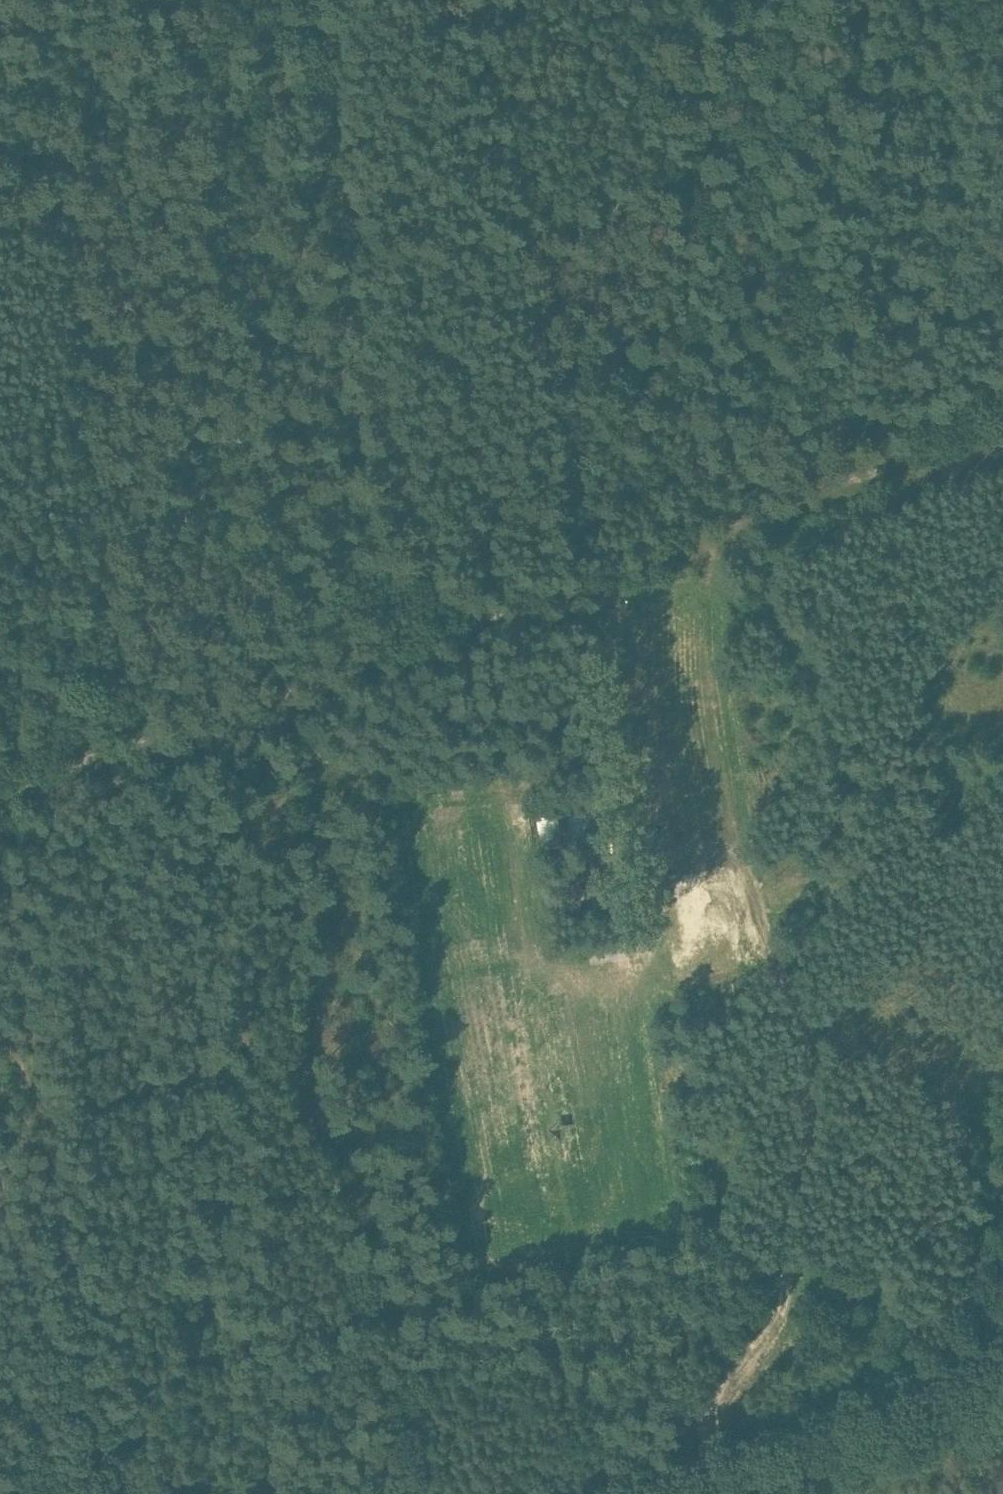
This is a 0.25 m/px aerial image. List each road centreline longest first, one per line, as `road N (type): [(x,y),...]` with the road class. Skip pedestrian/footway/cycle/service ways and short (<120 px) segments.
road 1 (track): [(0,798),(1002,415)]
road 2 (track): [(687,1493),(1002,1379)]

